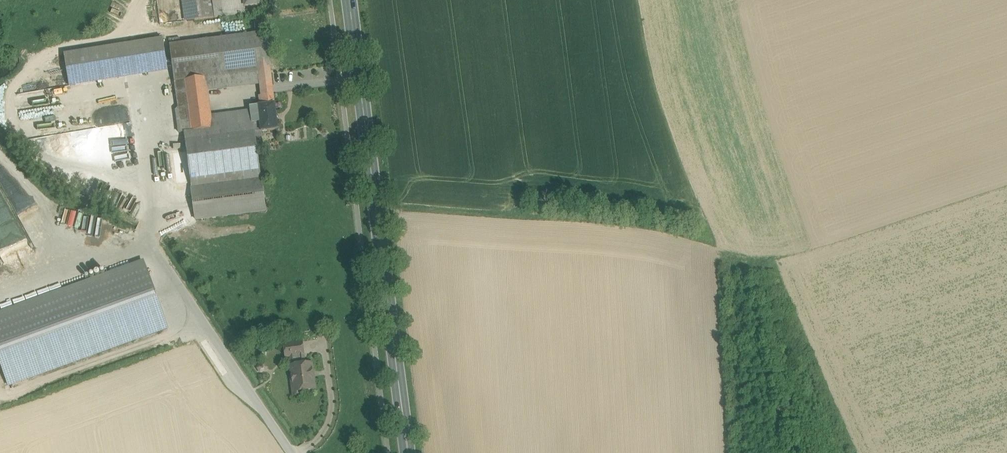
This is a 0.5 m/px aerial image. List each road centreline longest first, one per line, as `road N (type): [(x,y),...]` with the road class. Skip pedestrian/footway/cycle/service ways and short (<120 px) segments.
road 1 (primary): [(350,0),(407,452)]
road 2 (track): [(140,114),(151,244),(292,452)]
road 3 (track): [(147,186),(71,174),(21,145),(10,113),(15,89),(35,68),(115,35),(140,0)]
road 4 (track): [(323,345),(329,421),(301,452)]

